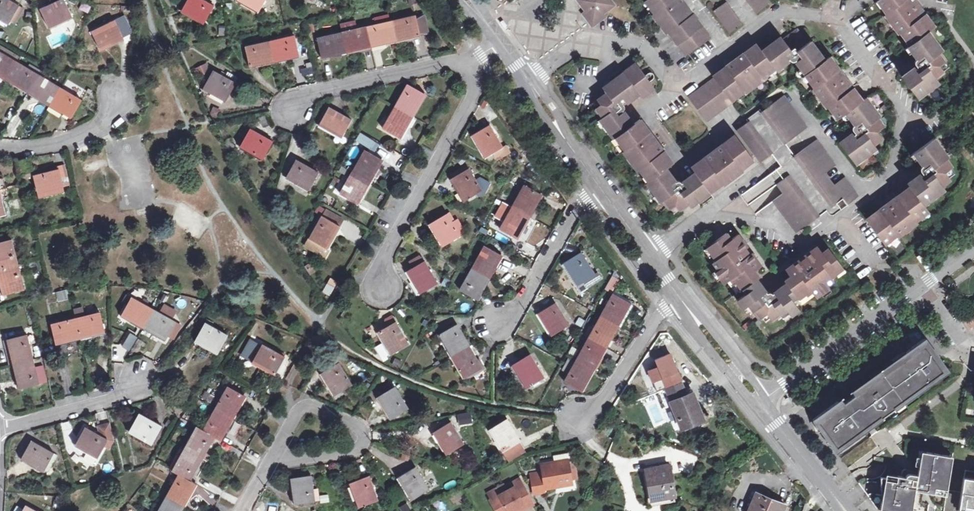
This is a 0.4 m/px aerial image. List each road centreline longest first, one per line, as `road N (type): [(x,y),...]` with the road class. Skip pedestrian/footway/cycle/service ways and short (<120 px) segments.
road 1 (residential): [(467,0),(757,403)]
road 2 (residential): [(923,285),(757,403)]
road 3 (residential): [(266,466),(300,406),(313,404),(364,427),(359,452)]
road 4 (residential): [(757,403),(842,510)]

